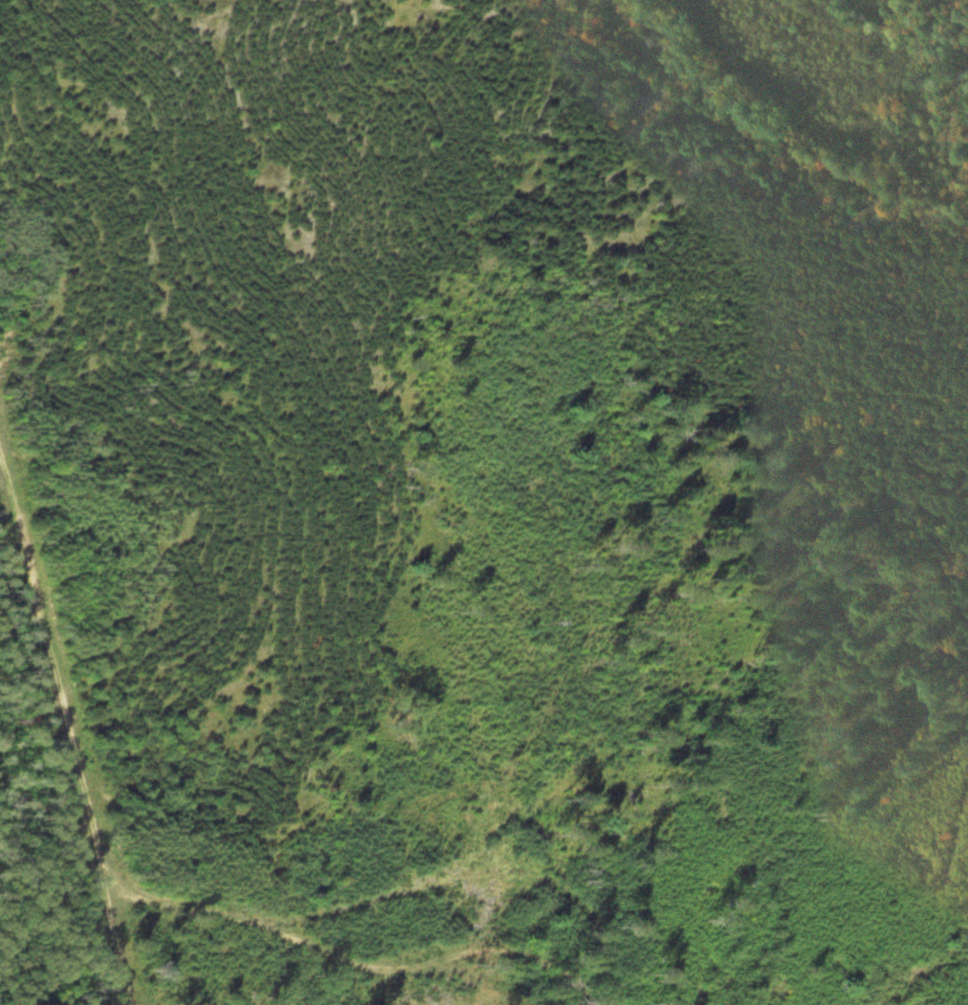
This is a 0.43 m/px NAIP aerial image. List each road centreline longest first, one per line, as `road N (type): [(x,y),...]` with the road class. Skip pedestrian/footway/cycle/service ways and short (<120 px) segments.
road 1 (track): [(133,1004),(0,440)]

